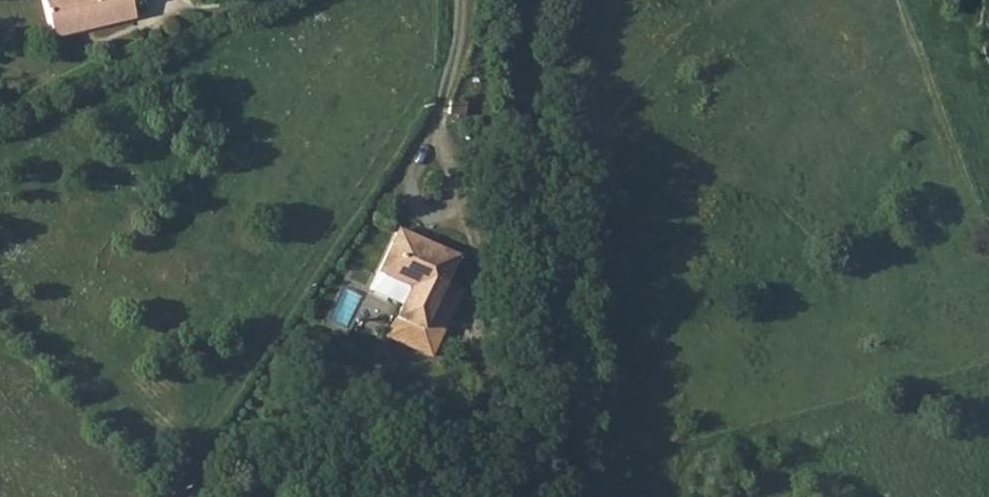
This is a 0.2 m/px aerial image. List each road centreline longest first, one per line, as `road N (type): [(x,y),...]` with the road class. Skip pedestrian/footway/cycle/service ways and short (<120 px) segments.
road 1 (residential): [(567,496),(511,0)]

